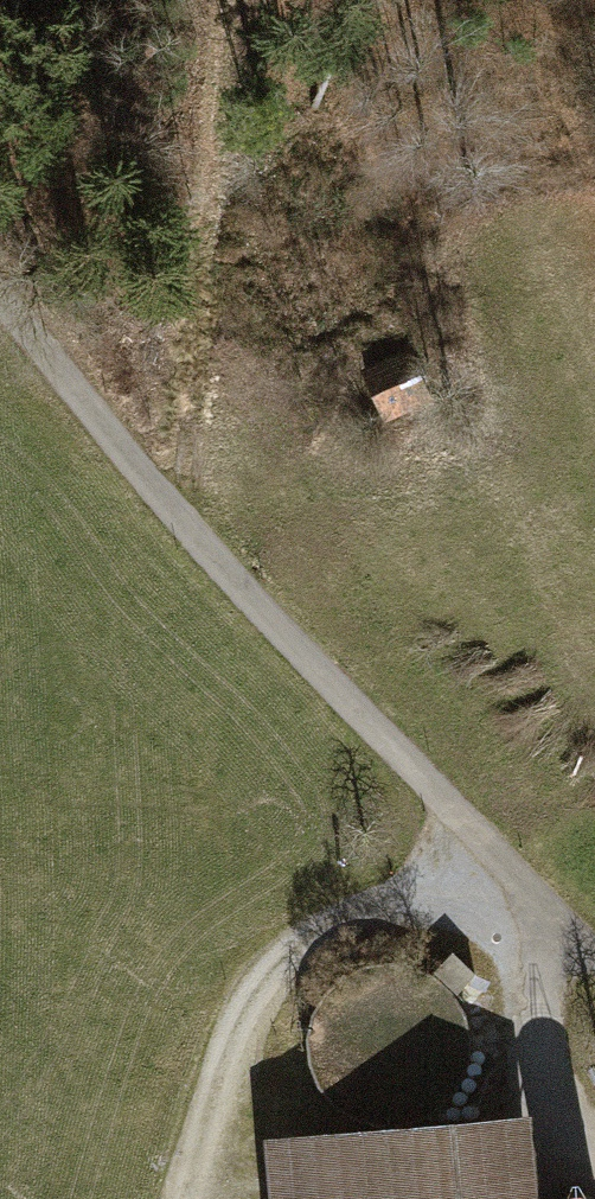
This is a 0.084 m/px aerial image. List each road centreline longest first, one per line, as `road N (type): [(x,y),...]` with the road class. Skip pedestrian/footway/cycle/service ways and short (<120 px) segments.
road 1 (track): [(594,962),(244,604),(0,301)]
road 2 (track): [(165,510),(235,0)]
road 3 (track): [(190,1198),(246,1016),(287,958),(331,919),(499,859)]
road 4 (track): [(594,1152),(539,1073),(529,1018),(539,902)]

